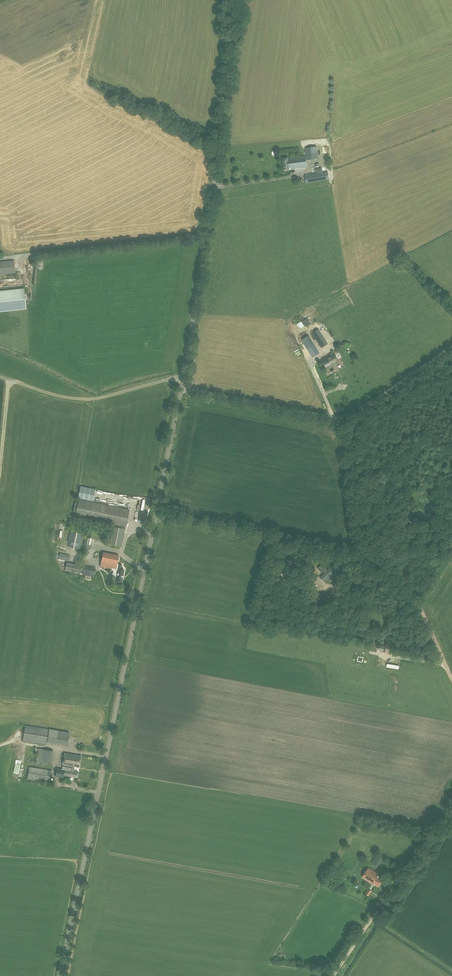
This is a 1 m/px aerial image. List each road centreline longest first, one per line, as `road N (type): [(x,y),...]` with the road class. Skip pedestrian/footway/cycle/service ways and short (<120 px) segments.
road 1 (unclassified): [(63,975),(183,380)]
road 2 (track): [(451,680),(336,417)]
road 3 (unclassified): [(207,237),(241,0)]
road 4 (track): [(334,975),(451,797)]
road 5 (unclassified): [(183,380),(92,401),(0,379)]
road 6 (unclassified): [(34,256),(207,237)]
road 7 (track): [(336,417),(181,390)]
road 8 (unclassified): [(183,380),(207,237)]
road 9 (track): [(451,348),(336,417)]

